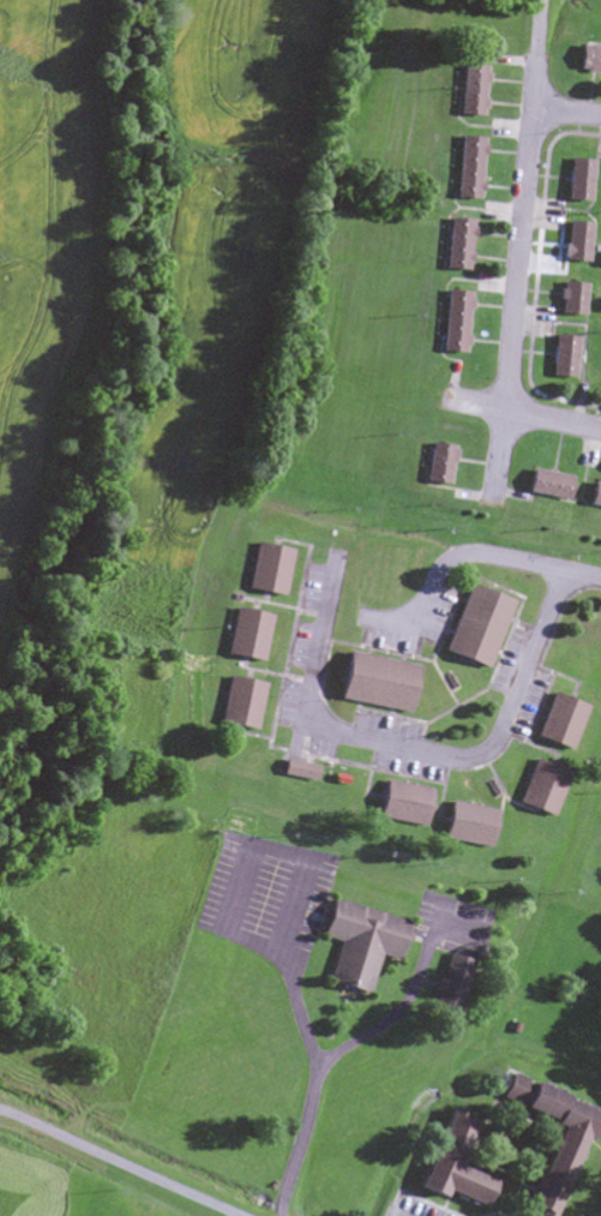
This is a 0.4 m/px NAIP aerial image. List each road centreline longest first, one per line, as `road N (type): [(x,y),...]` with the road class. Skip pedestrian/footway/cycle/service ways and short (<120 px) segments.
road 1 (residential): [(565,570),(494,743),(477,756),(451,757),(355,737),(321,720),(315,694),(341,558)]
road 2 (residential): [(493,501),(543,0)]
road 3 (residential): [(600,577),(467,556),(443,571),(419,611)]
road 4 (residential): [(281,1215),(317,1085)]

